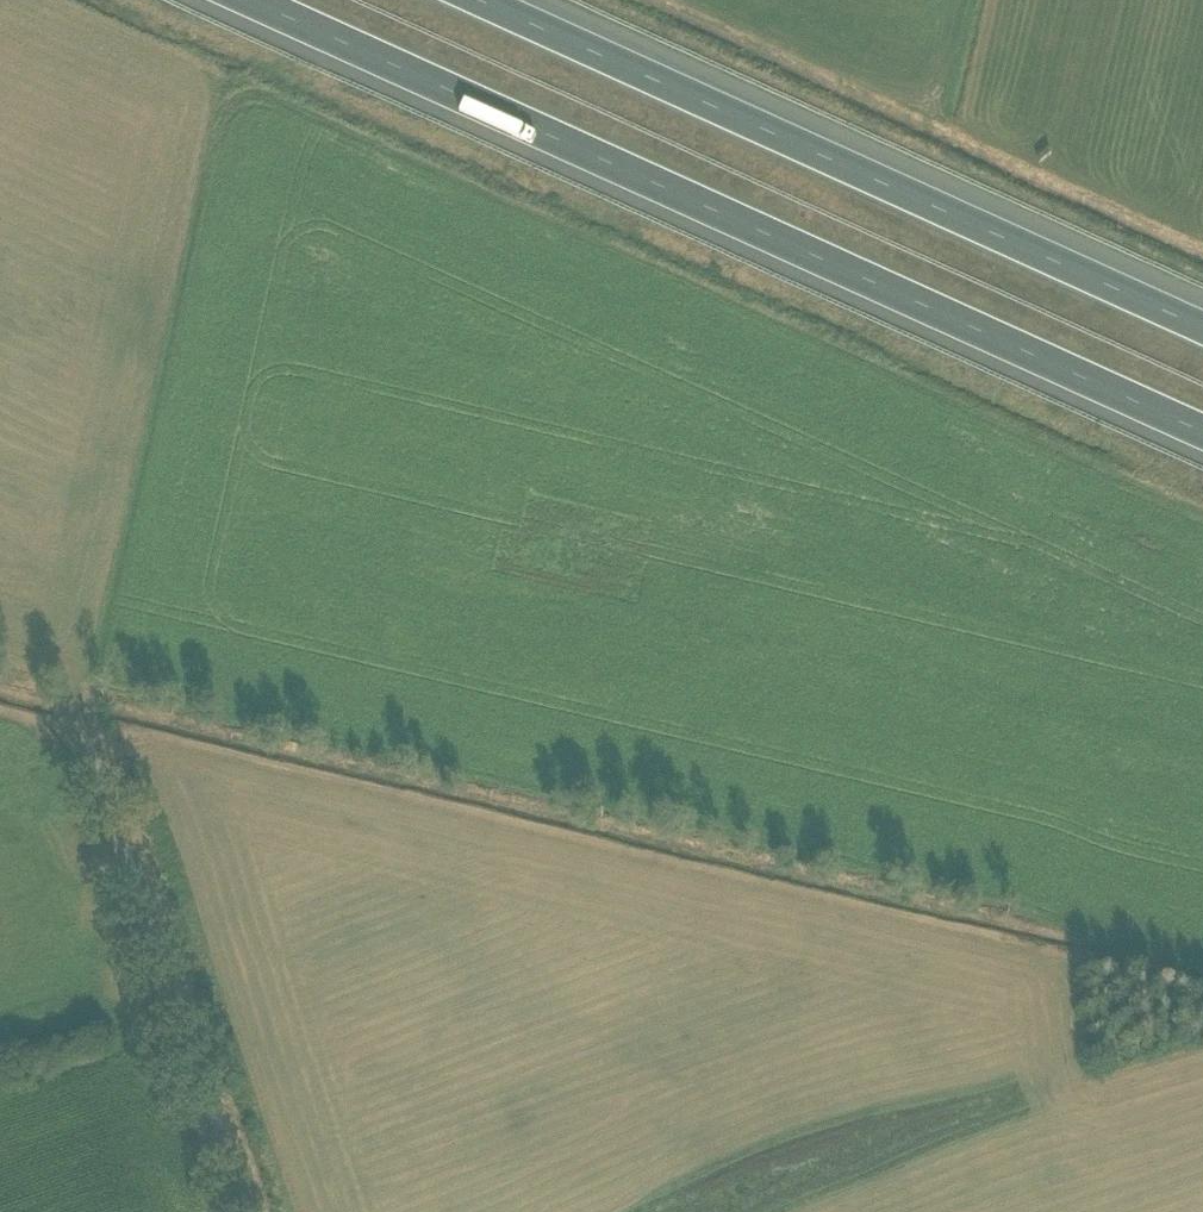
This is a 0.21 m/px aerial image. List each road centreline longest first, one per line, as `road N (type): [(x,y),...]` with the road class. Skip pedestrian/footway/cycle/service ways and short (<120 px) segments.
road 1 (motorway): [(276,0),(1202,424)]
road 2 (motorway): [(1202,316),(504,0)]
road 3 (unclassified): [(259,1211),(75,687)]

